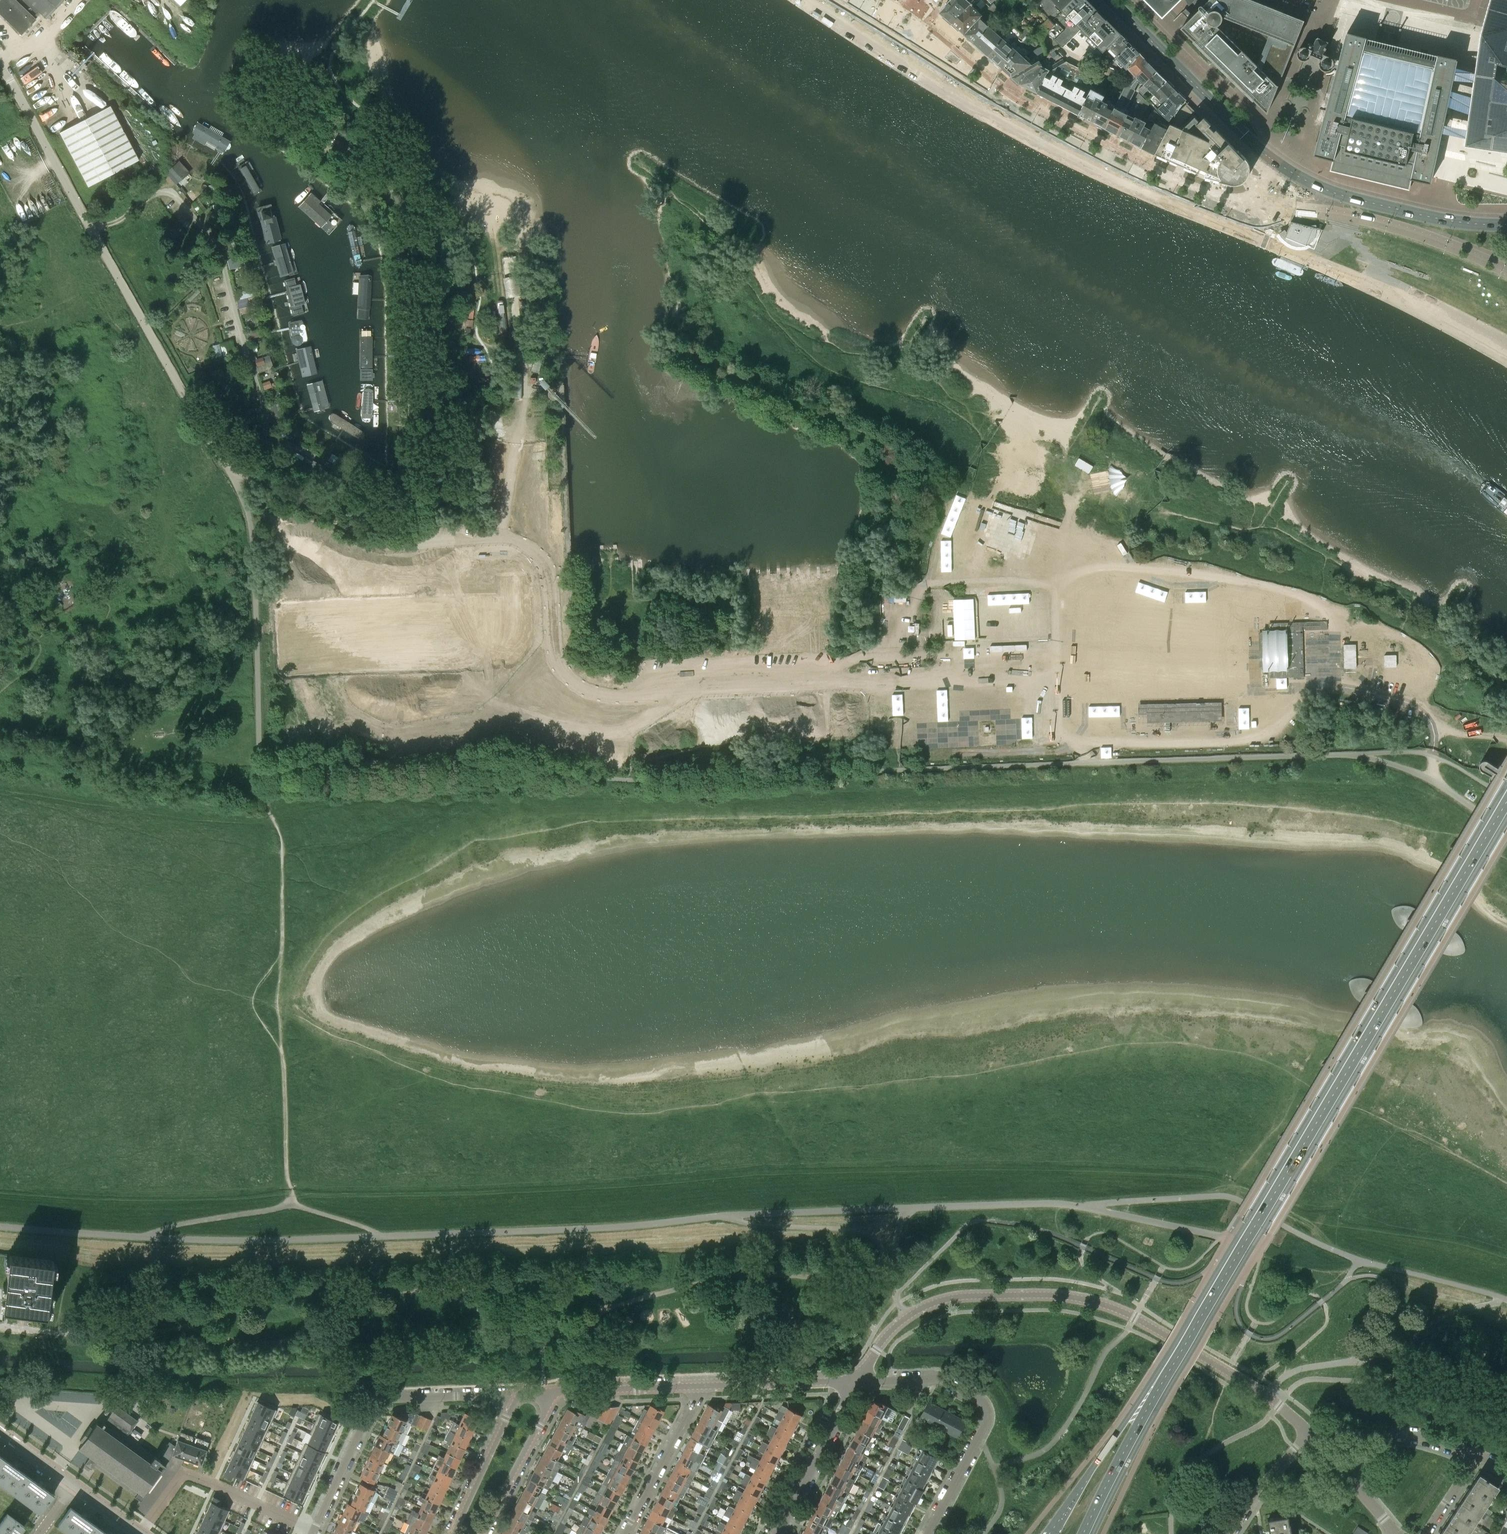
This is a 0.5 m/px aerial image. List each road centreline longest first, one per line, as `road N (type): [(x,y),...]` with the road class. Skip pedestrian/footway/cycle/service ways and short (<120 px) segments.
road 1 (track): [(413,573),(429,624),(475,688),(502,708),(577,731),(630,728),(688,696),(744,681),(820,676),(904,628),(925,583),(1057,584),(1097,567),(1218,578),(1308,599),(1330,635),(1326,685),(1256,740),(1066,742),(1053,723),(1054,676)]
road 2 (residential): [(1506,355),(1381,289),(1089,166),(833,16)]
road 3 (primary): [(1169,1370),(1506,800)]
road 4 (residential): [(854,1382),(889,1333),(922,1308),(955,1297),(1060,1296),(1134,1317),(1279,1406)]
road 5 (unclassified): [(223,462),(0,61)]
road 6 (unclassified): [(223,462),(401,553),(492,556),(517,533),(522,437)]
road 7 (residential): [(1275,161),(1252,206),(1161,172),(1009,93)]
road 8 (residential): [(515,1395),(374,1402),(314,1530)]
road 9 (residential): [(854,1382),(938,1380),(983,1400),(988,1430),(931,1533)]
road 10 (primary): [(1275,161),(1356,199),(1506,225)]
road 11 (track): [(820,676),(1054,676)]
road 12 (primary): [(1111,0),(1275,161)]
road 13 (primary): [(1169,1370),(1125,1420),(1050,1533)]
road 14 (primary): [(1083,1533),(1169,1370)]
road 15 (residential): [(1009,93),(979,86),(854,0)]
road 16 (residential): [(773,1533),(854,1382)]
road 17 (residential): [(703,1386),(625,1533)]
road 18 (residential): [(483,1533),(555,1392)]
road 19 (residential): [(515,1395),(452,1533)]
road 20 (residential): [(703,1386),(854,1382)]
road 21 (residential): [(555,1392),(703,1386)]
road 22 (residential): [(1476,1457),(1400,1435),(1344,1470)]
road 23 (track): [(413,573),(274,594)]
road 24 (track): [(495,703),(358,722)]
road 25 (residential): [(1229,1533),(1307,1432)]

